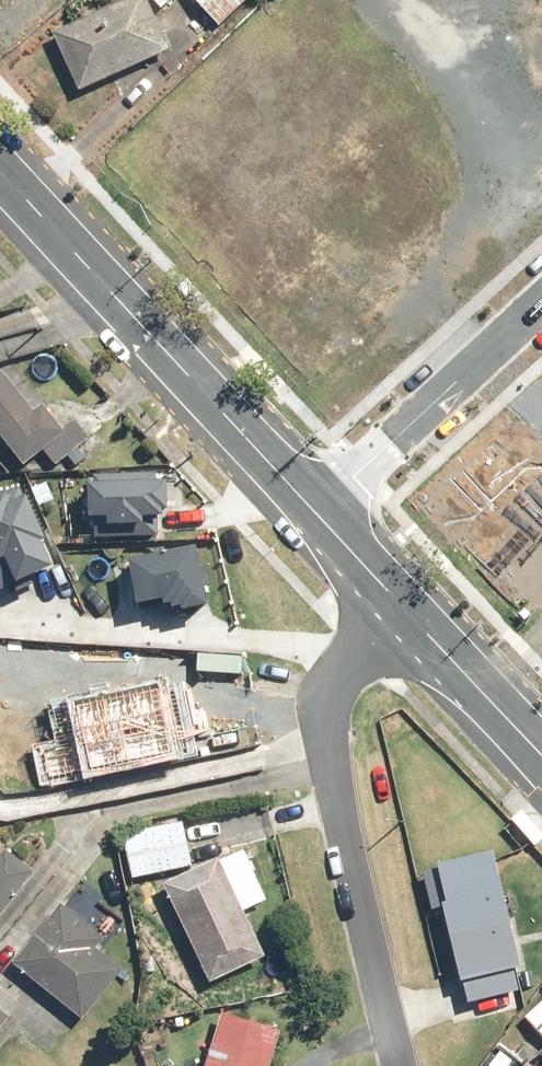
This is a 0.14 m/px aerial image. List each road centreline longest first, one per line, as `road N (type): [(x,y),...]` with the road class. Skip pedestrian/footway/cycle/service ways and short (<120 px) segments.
road 1 (residential): [(399,1065),(364,932),(324,715),(397,610)]
road 2 (secondary): [(0,172),(307,508)]
road 3 (residential): [(541,300),(307,508)]
road 4 (secondary): [(541,756),(397,610)]
road 5 (secondary): [(307,508),(397,610)]

